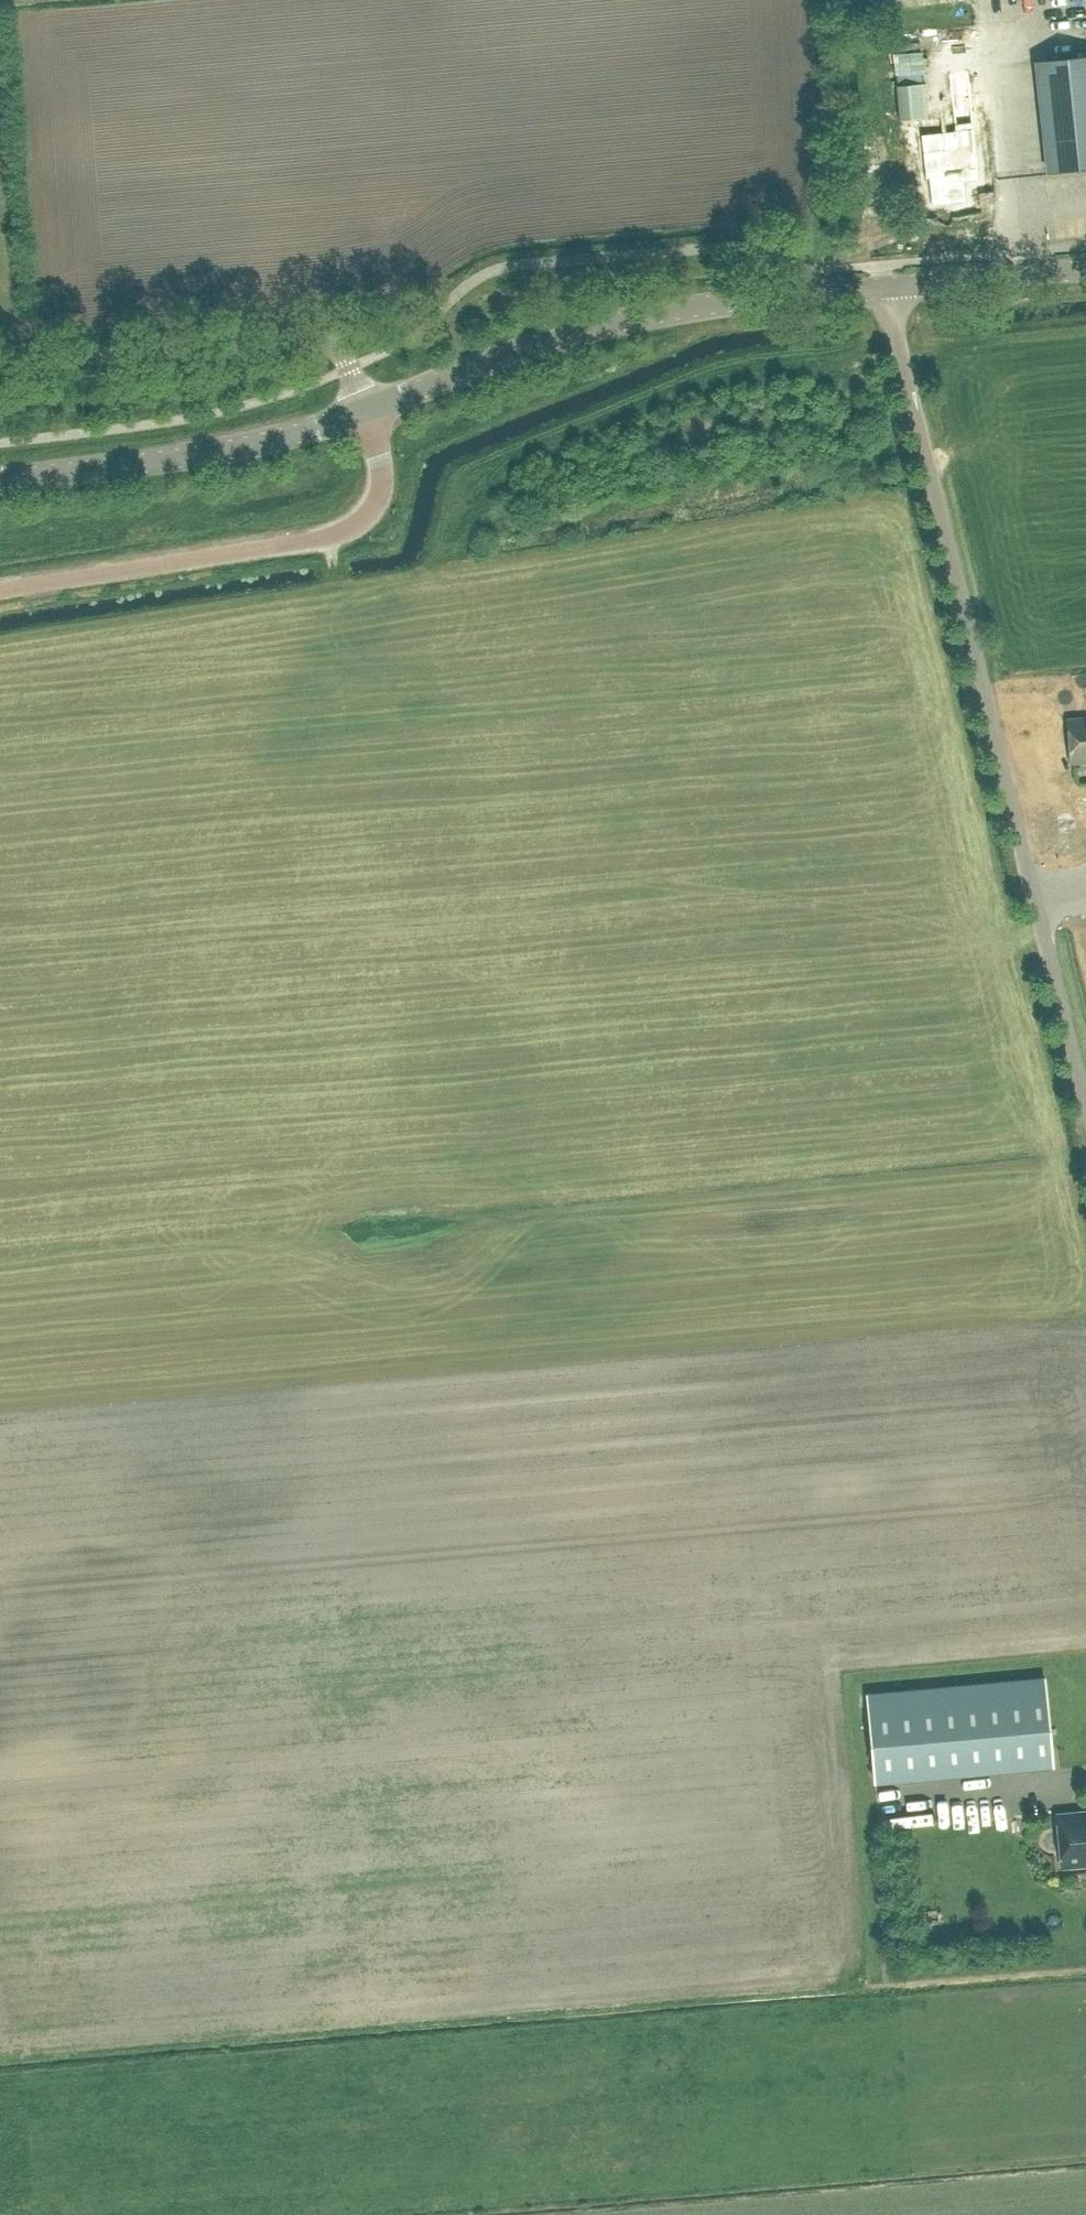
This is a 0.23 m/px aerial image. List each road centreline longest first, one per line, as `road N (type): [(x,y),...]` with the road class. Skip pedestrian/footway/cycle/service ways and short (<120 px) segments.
road 1 (unclassified): [(1085,1099),(887,288)]
road 2 (tertiary): [(364,411),(605,326),(756,299),(887,288)]
road 3 (unclassified): [(0,587),(351,528),(382,490),(364,411)]
road 4 (tertiary): [(0,478),(226,449),(364,411)]
road 5 (unclassified): [(0,363),(300,336),(331,343),(349,367)]
road 6 (tertiary): [(887,288),(1085,270)]

